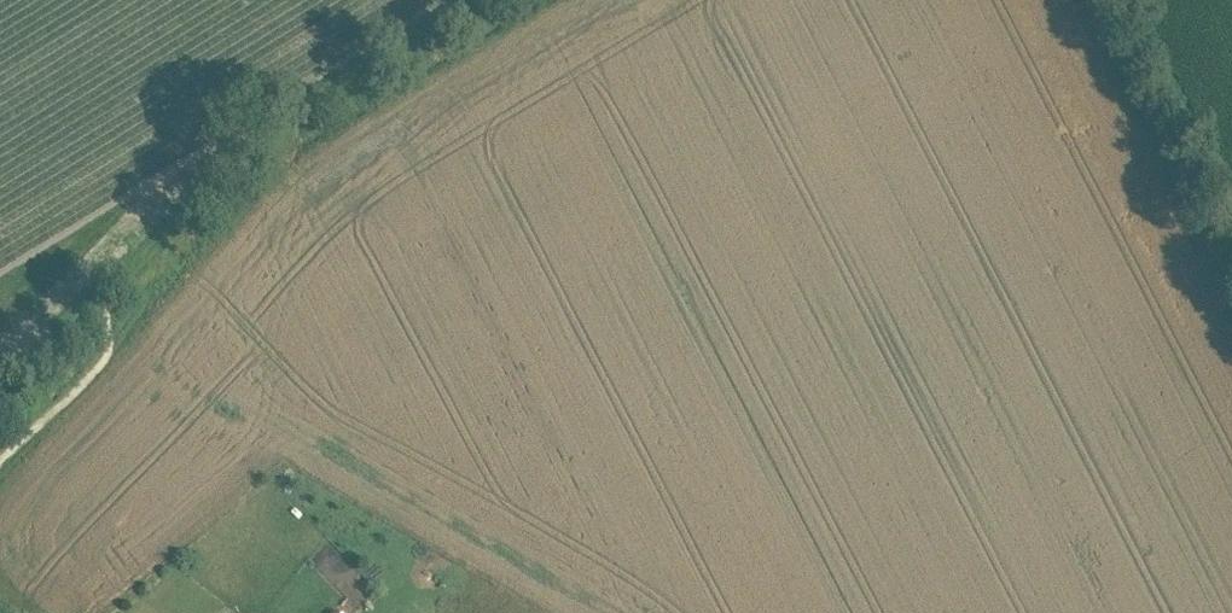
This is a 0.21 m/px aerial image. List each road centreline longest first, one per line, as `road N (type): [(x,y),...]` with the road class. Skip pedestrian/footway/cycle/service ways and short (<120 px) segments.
road 1 (track): [(505,0),(276,145),(0,422)]

